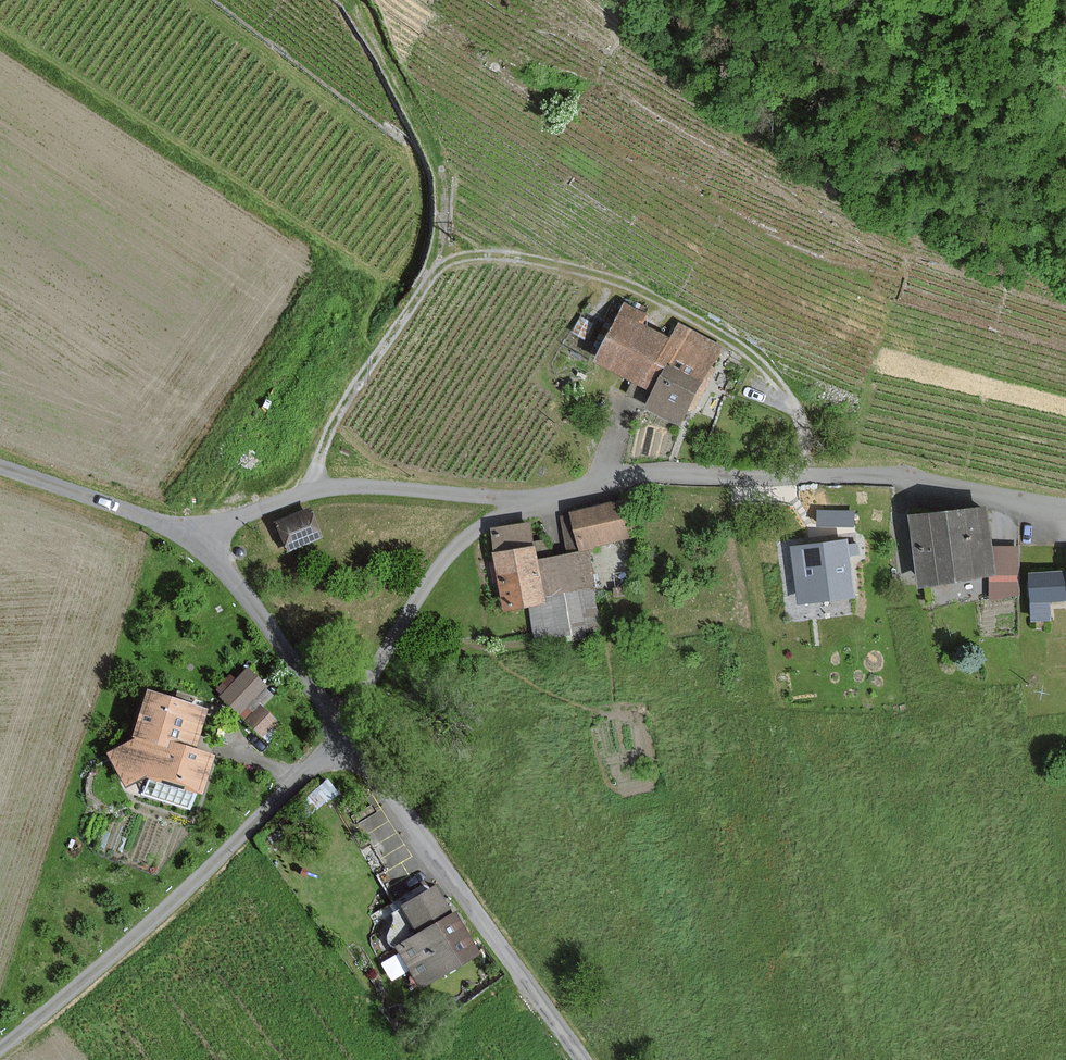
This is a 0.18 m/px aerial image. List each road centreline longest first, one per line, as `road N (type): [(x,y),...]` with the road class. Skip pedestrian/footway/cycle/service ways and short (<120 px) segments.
road 1 (track): [(313,492),(334,422),(440,262),(483,254),(550,263),(620,287),(683,314),(746,357),(791,408),(817,475)]
road 2 (unclassified): [(520,508),(671,473),(891,478),(1065,509)]
road 3 (unclassified): [(0,1050),(196,881),(341,727)]
road 4 (unclassified): [(580,1059),(341,727)]
road 5 (unclassified): [(195,541),(267,506),(326,490),(429,491),(520,508)]
road 6 (unclassified): [(341,727),(445,559),(471,533),(520,508)]
road 7 (unclassified): [(341,727),(236,583),(195,541)]
road 8 (unclassified): [(195,541),(0,467)]

